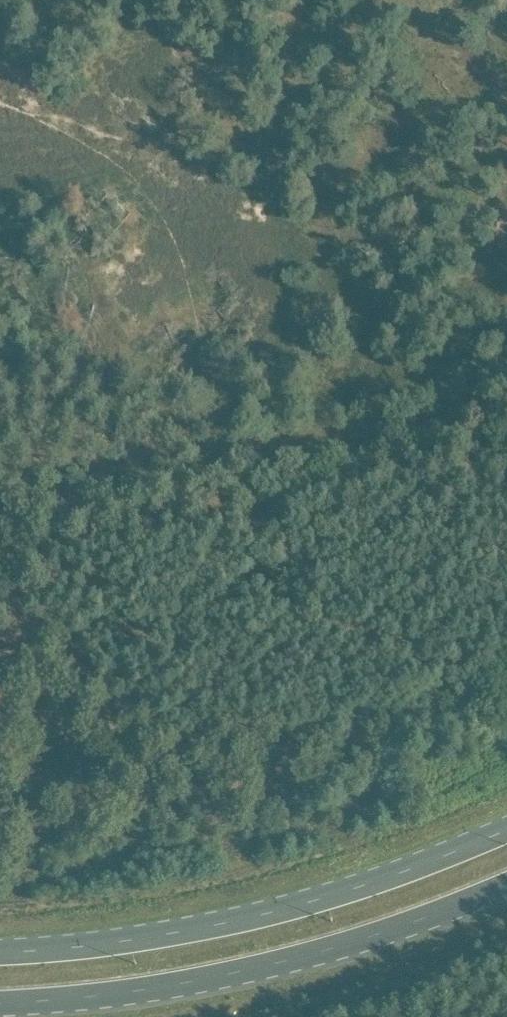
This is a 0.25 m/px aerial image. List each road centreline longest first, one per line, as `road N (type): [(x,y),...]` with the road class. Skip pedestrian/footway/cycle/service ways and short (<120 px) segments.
road 1 (primary): [(506,824),(267,909),(185,928),(0,947)]
road 2 (primary): [(0,1006),(42,1006),(285,962),(506,887)]
road 3 (track): [(0,509),(307,448)]

